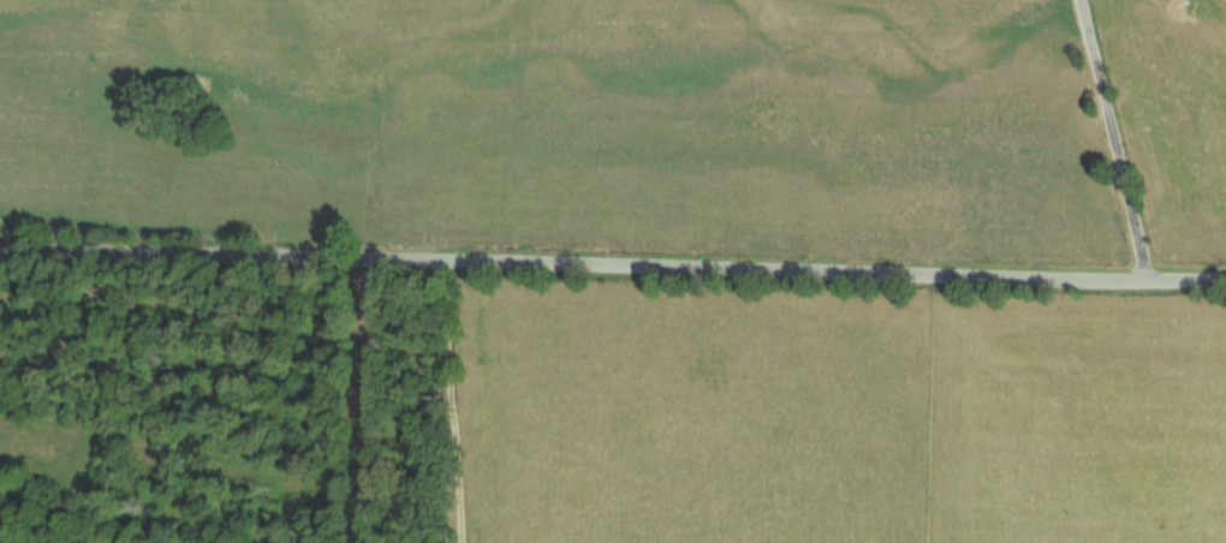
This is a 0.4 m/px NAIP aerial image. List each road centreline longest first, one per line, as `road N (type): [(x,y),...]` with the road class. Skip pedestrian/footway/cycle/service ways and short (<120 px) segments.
road 1 (residential): [(1225,278),(0,244)]
road 2 (residential): [(411,257),(447,437),(454,542)]
road 3 (residential): [(1144,276),(1082,0)]

